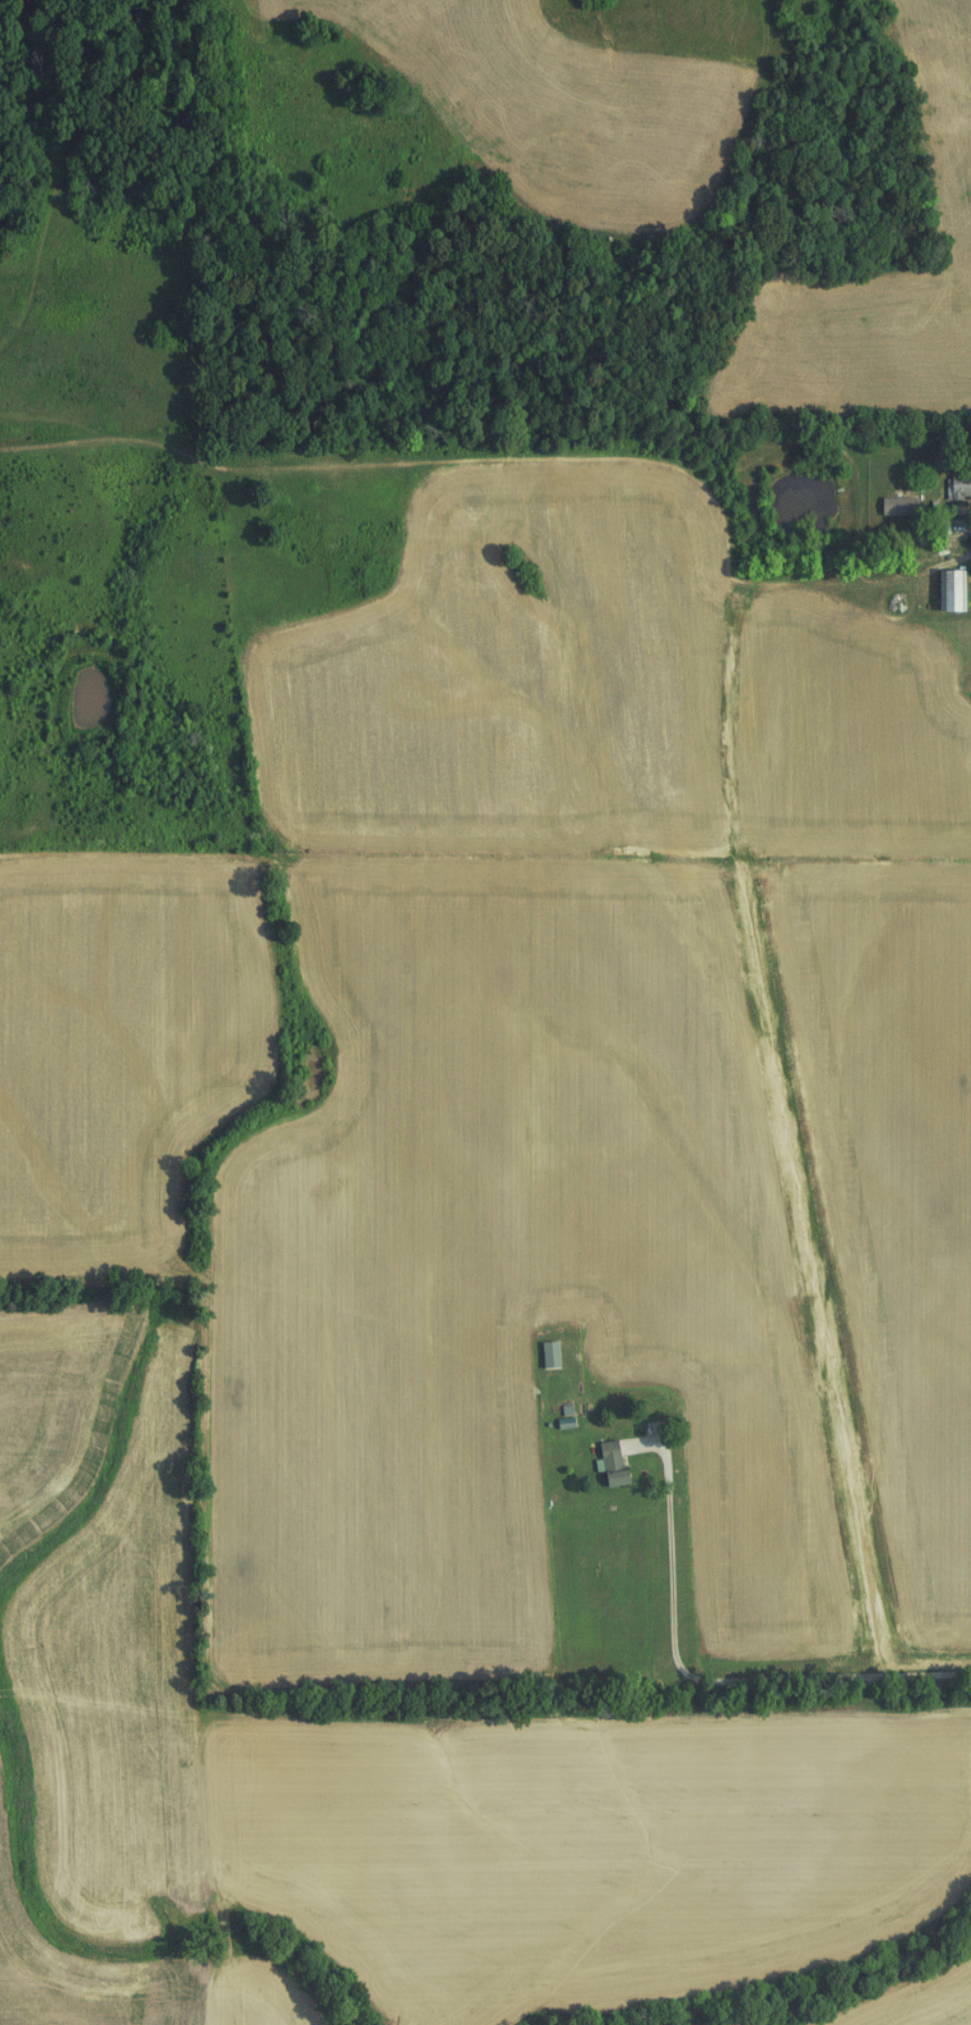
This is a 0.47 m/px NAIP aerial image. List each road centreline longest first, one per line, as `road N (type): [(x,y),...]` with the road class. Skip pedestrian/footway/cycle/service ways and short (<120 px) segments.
road 1 (residential): [(970,1674),(741,1681),(693,1673),(676,1647),(665,1452),(636,1442)]

